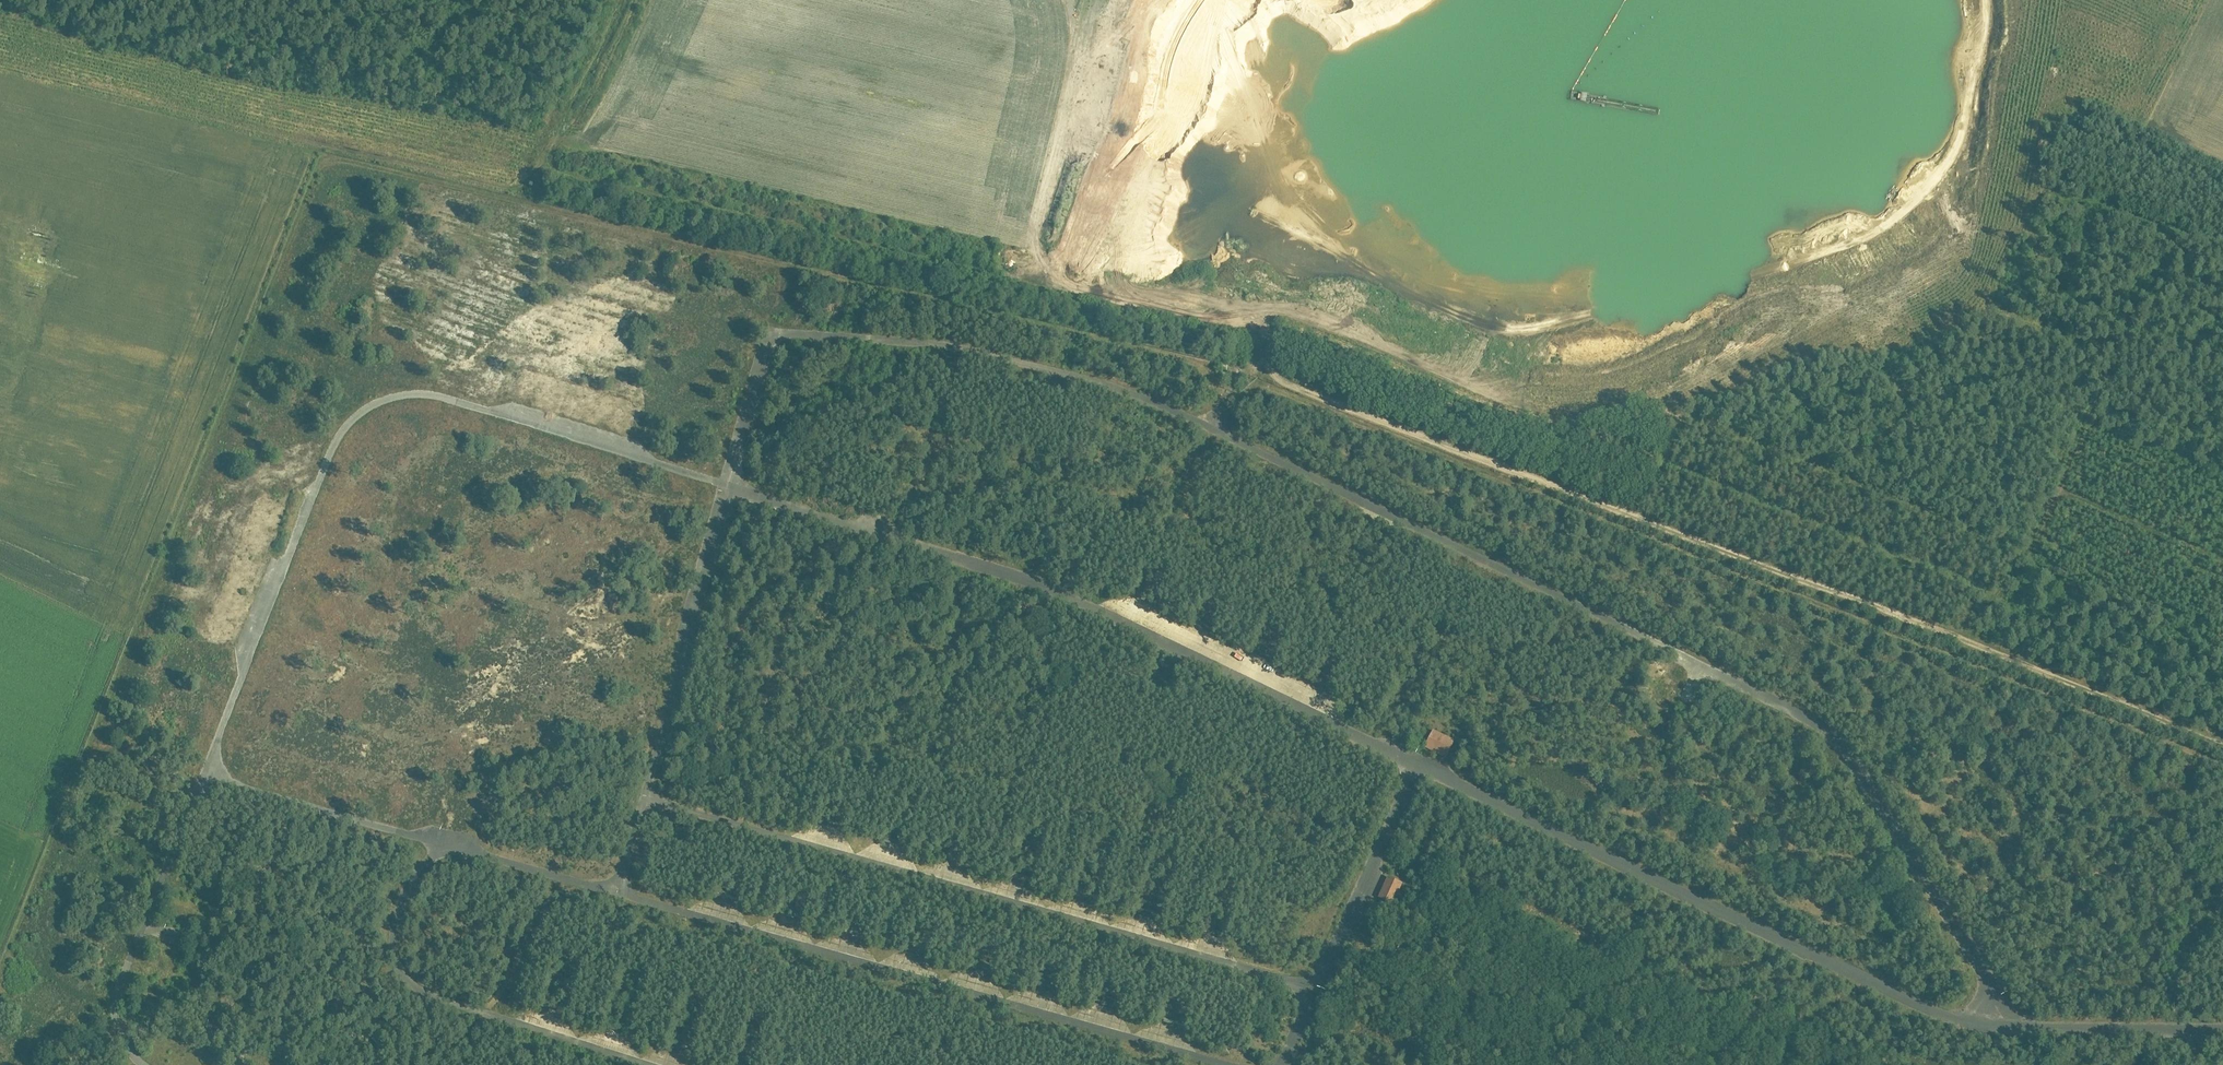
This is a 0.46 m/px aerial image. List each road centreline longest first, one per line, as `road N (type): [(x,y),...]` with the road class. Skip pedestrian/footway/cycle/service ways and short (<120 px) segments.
road 1 (track): [(2222,744),(1271,373),(1267,334),(1274,307),(1346,122),(1409,114)]

